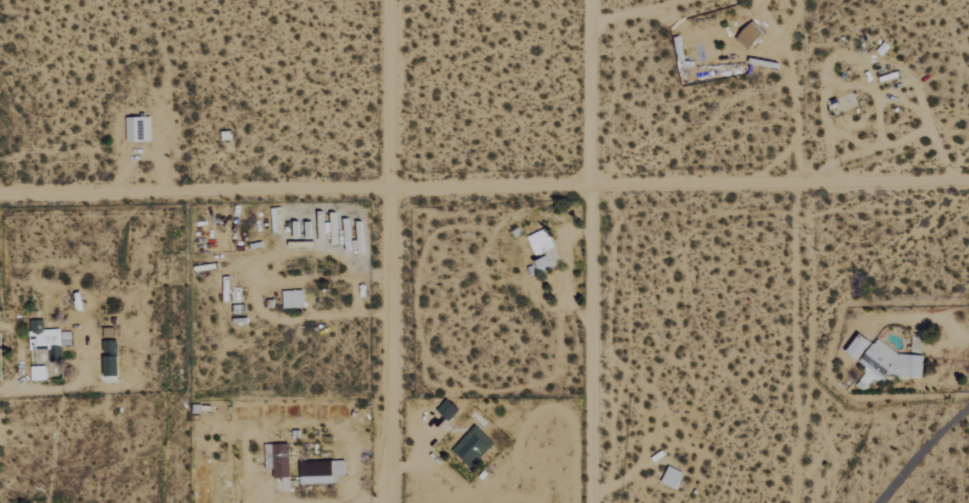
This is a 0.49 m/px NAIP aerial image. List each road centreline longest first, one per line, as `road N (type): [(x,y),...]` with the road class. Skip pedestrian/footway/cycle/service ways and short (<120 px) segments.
road 1 (track): [(0,196),(968,188)]
road 2 (track): [(384,502),(387,0)]
road 3 (track): [(590,502),(589,0)]

